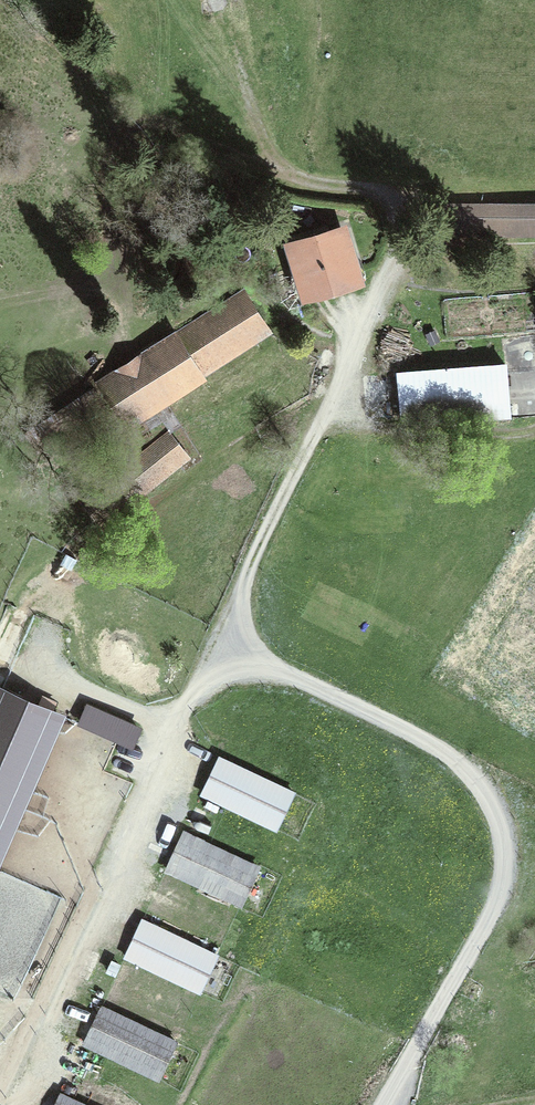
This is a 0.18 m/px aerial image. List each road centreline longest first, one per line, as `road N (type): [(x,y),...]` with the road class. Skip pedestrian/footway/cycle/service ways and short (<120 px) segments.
road 1 (track): [(0,1097),(400,241),(404,193),(302,179),(274,160),(250,101),(229,0)]
road 2 (track): [(384,1104),(500,893),(497,821),(468,773),(439,749),(215,649)]
road 3 (track): [(0,306),(202,245),(264,144)]
road 4 (track): [(404,193),(534,196)]

